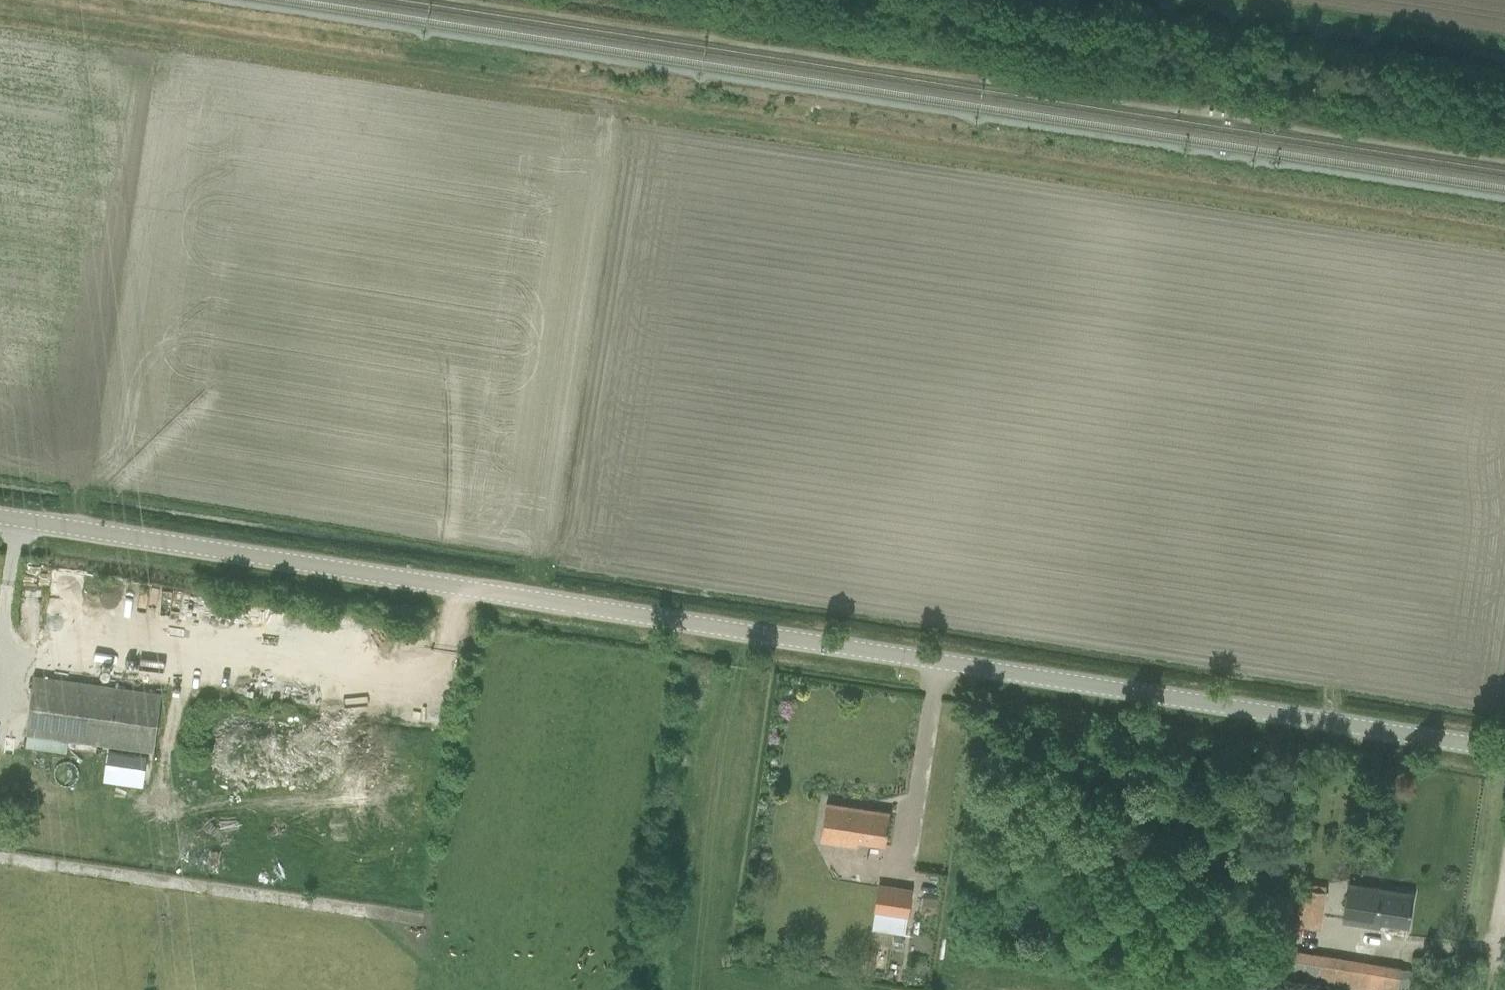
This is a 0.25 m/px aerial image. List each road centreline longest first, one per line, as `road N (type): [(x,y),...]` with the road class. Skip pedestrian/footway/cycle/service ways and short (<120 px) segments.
road 1 (tertiary): [(1504,749),(0,516)]

